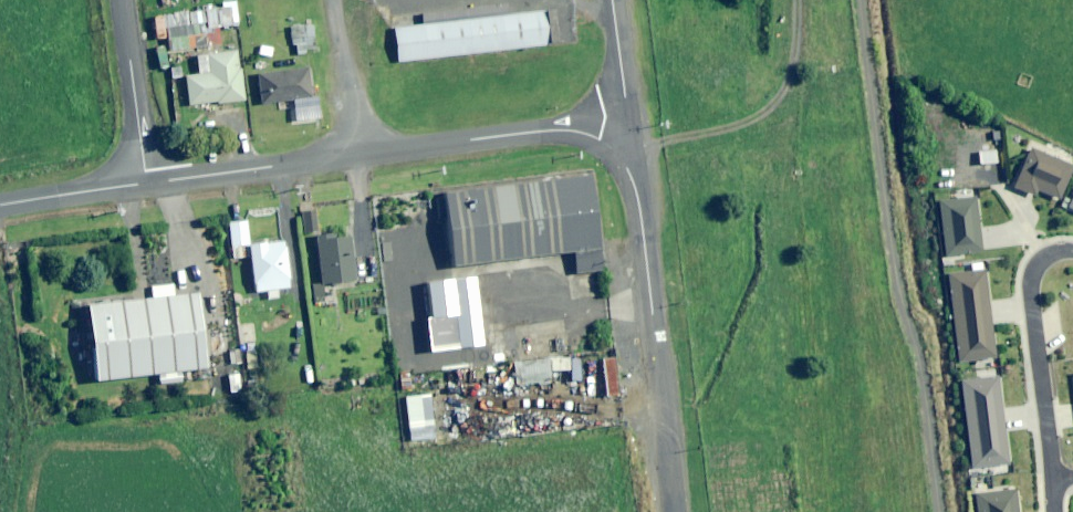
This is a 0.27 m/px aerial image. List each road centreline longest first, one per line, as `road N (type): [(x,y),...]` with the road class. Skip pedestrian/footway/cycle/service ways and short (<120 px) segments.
road 1 (tertiary): [(148,184),(554,130),(600,138),(617,151)]
road 2 (tertiary): [(617,151),(639,203),(677,511)]
road 3 (residential): [(1051,477),(1032,280),(1040,260),(1072,254)]
road 4 (residential): [(148,184),(120,0)]
road 5 (residential): [(614,0),(626,98),(617,151)]
road 6 (tertiary): [(0,205),(148,184)]

